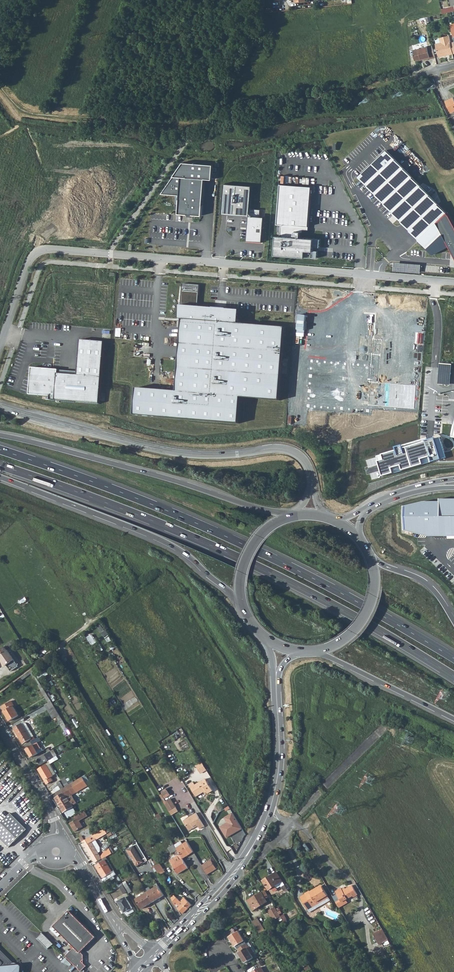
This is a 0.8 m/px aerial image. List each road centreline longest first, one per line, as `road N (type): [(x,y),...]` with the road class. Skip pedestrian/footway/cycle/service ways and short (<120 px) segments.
road 1 (residential): [(0,346),(30,260),(44,249),(453,281)]
road 2 (trunk): [(0,465),(234,556),(453,676)]
road 3 (trunk): [(453,658),(240,543),(0,450)]
road 4 (residential): [(310,489),(310,470),(291,450),(174,452),(0,407)]
road 5 (trunk): [(285,516),(0,435)]
road 6 (trunk): [(0,477),(160,542),(238,597)]
road 7 (tertiary): [(157,954),(231,878),(269,811)]
road 8 (trunk): [(317,649),(453,719)]
road 9 (tertiary): [(269,811),(279,749),(275,669)]
road 10 (residential): [(286,829),(375,738)]
road 11 (tertiary): [(317,649),(343,638),(367,610),(369,555)]

